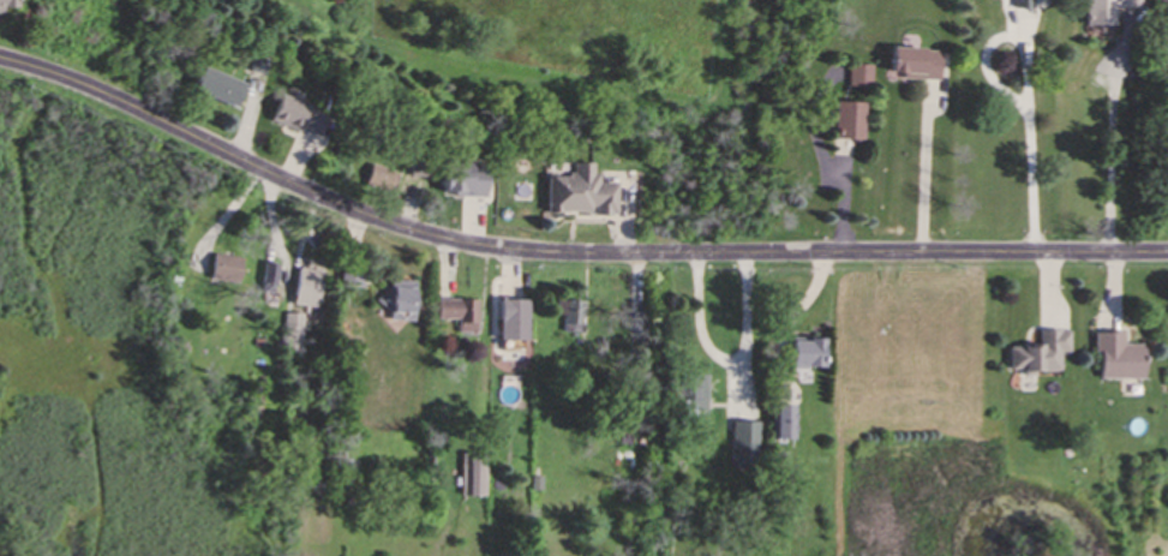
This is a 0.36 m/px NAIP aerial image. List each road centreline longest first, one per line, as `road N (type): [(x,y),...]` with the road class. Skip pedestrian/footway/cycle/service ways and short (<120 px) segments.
road 1 (residential): [(0,62),(49,73),(357,215),(438,239),(664,256),(1167,252)]

